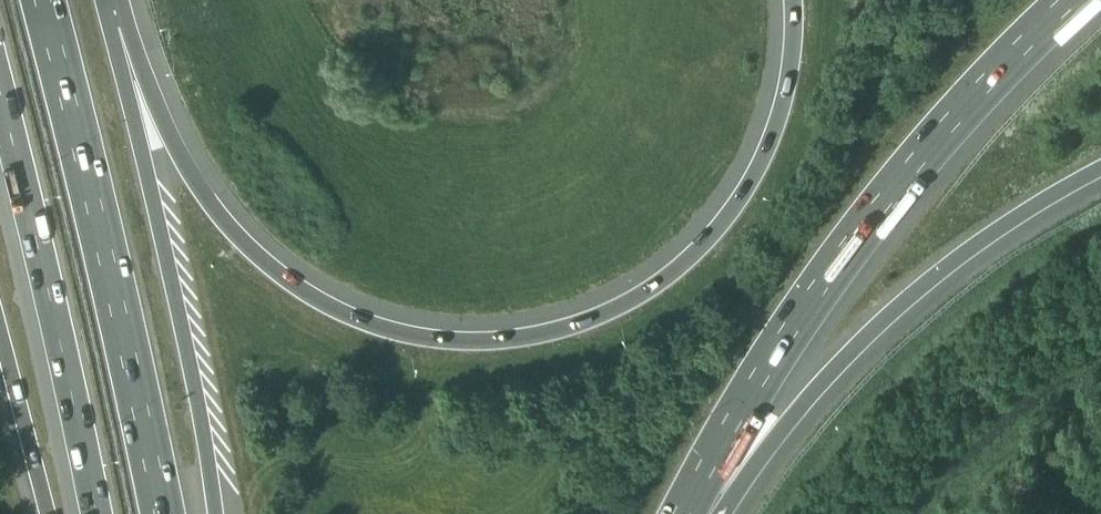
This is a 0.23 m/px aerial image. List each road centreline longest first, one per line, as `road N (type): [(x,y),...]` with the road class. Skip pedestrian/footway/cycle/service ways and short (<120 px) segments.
road 1 (motorway): [(795,0),(791,77),(773,142),(742,202),(708,244),(669,280),(588,323),(458,343),(365,323),(249,251),(163,142),(117,0)]
road 2 (motorway): [(680,513),(760,373),(877,209),(980,88),(1070,0)]
road 3 (motorway): [(685,513),(785,425),(905,299),(992,231),(1100,169)]
road 4 (motorway): [(162,513),(118,291),(41,0)]
road 5 (motorway): [(216,513),(180,320),(100,0)]
road 6 (motorway): [(0,93),(96,513)]
road 7 (motorway): [(0,334),(47,513)]

